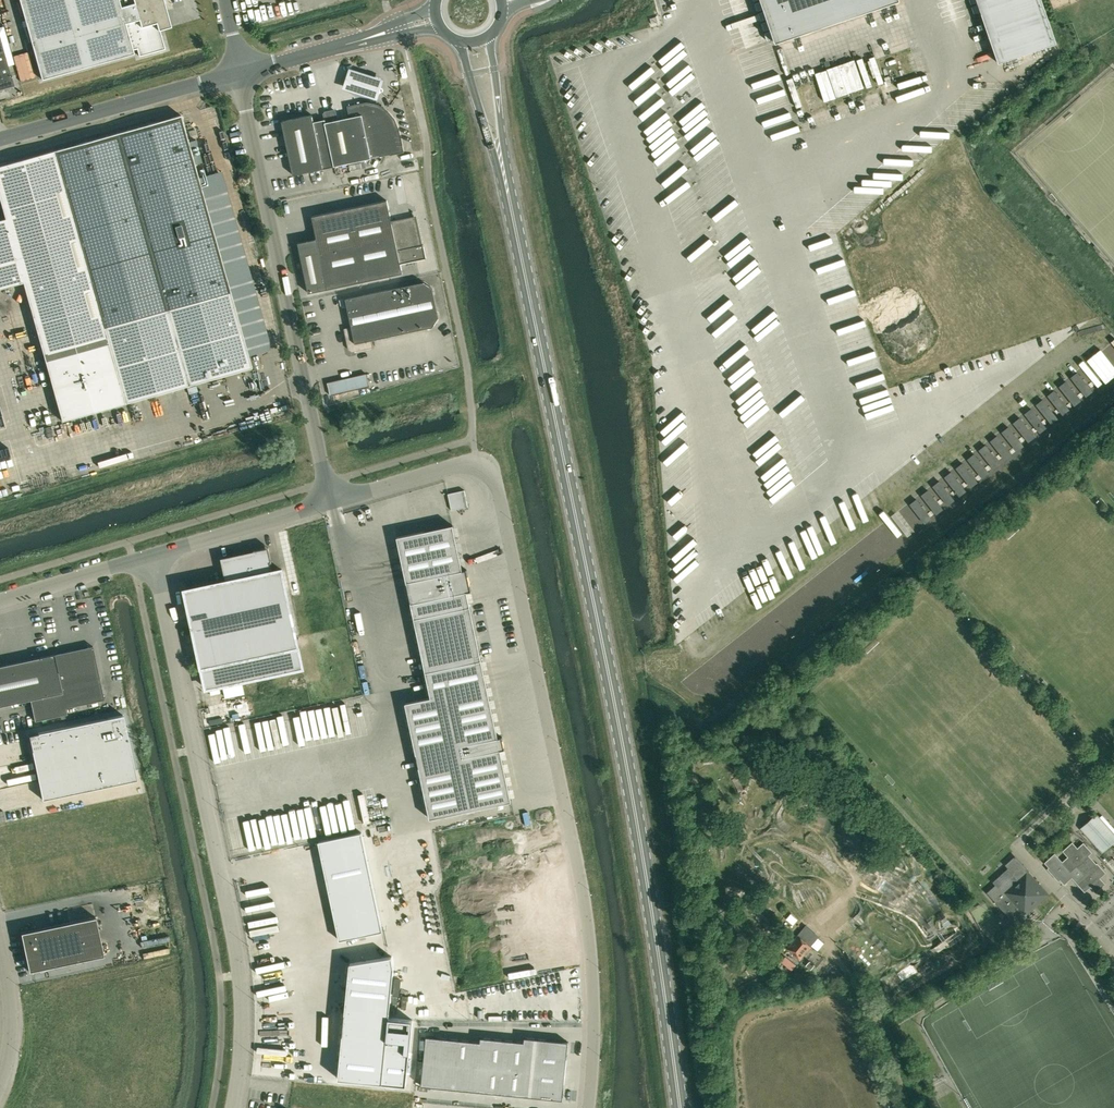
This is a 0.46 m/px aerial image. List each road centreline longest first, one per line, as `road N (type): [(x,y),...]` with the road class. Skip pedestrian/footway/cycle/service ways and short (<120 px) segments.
road 1 (primary): [(674,1107),(634,835),(515,224)]
road 2 (unclassified): [(328,504),(465,466),(493,472),(583,895),(592,985),(585,1107)]
road 3 (unclassified): [(151,556),(237,926),(245,996),(235,1107)]
road 4 (unclassified): [(328,504),(242,72)]
road 5 (unclassified): [(0,138),(242,72)]
road 6 (primary): [(459,42),(515,224)]
road 7 (primary): [(515,224),(489,37)]
road 8 (unclassified): [(151,556),(328,504)]
road 9 (track): [(911,1107),(863,990),(836,958)]
road 10 (unclassified): [(0,602),(151,556)]
road 11 (unclassified): [(0,942),(10,1036),(0,1088)]

